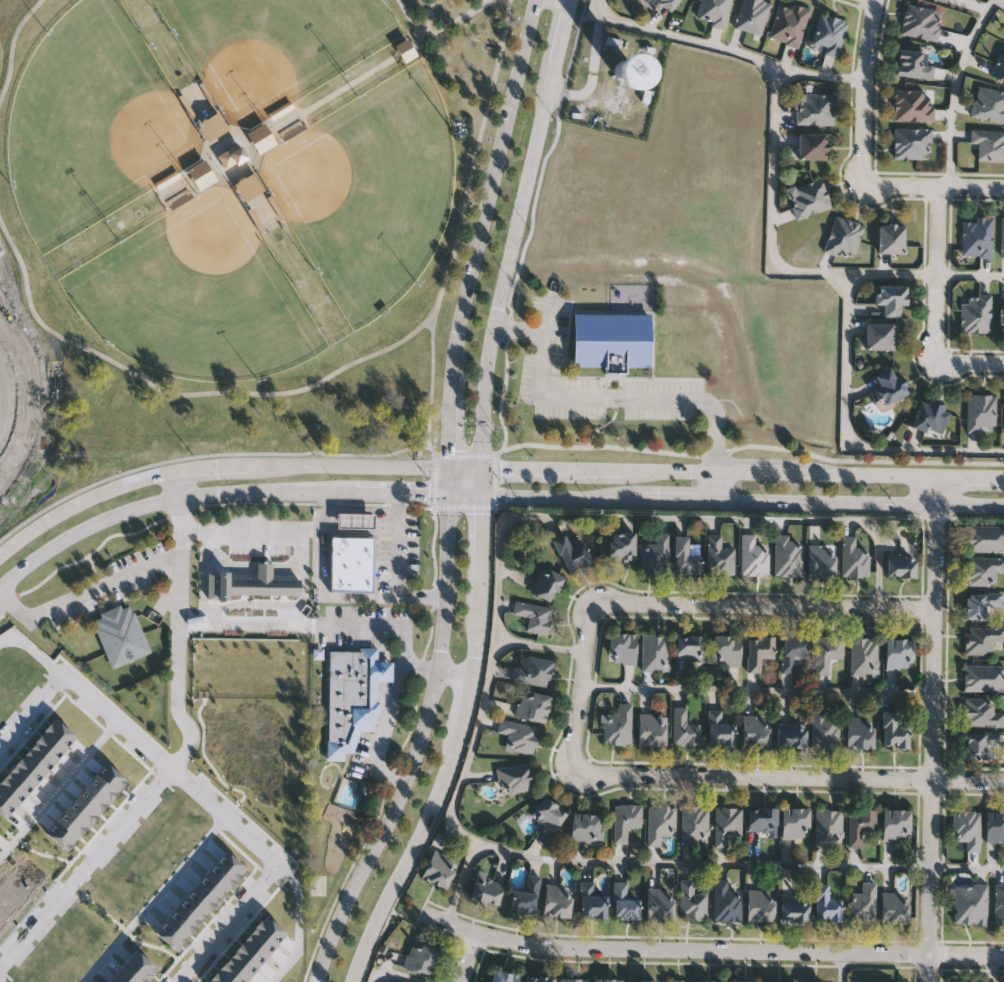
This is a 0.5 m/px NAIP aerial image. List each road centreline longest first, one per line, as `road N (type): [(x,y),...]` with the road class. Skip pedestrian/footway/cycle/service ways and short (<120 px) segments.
road 1 (residential): [(427,911),(478,937),(559,947),(1003,956)]
road 2 (secondary): [(1003,475),(479,471)]
road 3 (residential): [(928,981),(933,473)]
road 4 (secondary): [(353,981),(448,763),(474,644),(479,496)]
road 5 (secondary): [(479,496),(493,337),(567,0)]
road 6 (residential): [(936,609),(603,605),(590,620),(575,743),(581,765)]
road 7 (secondary): [(449,470),(199,467),(153,474),(61,508),(0,553)]
road 8 (residential): [(581,765),(604,775),(1003,781)]
road 9 (secondary): [(449,494),(443,624),(425,724),(400,805),(363,872)]
road 10 (secondary): [(535,0),(452,379)]
road 11 (secondary): [(0,589),(57,546),(133,510),(202,494),(355,491)]
road 12 (residential): [(66,673),(280,865)]
road 13 (secondary): [(719,500),(1003,504)]
road 14 (residential): [(0,972),(173,769)]
road 15 (residential): [(865,179),(864,77),(875,0)]
road 16 (residential): [(939,185),(939,357)]
road 17 (secondary): [(479,496),(643,499)]
road 18 (residential): [(180,981),(280,865)]
road 19 (residential): [(1003,187),(865,179)]

